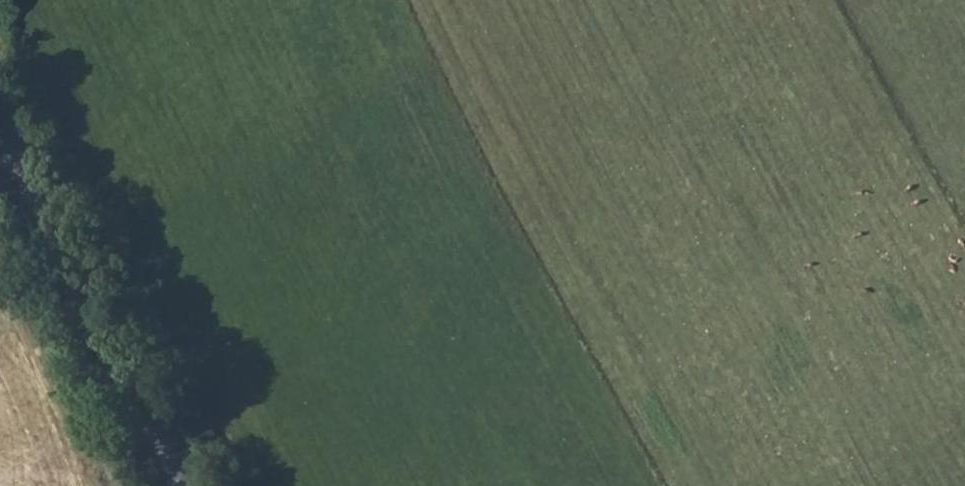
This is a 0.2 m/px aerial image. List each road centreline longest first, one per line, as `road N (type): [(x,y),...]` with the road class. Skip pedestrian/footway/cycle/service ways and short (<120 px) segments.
road 1 (unclassified): [(185,485),(78,290),(0,116)]

